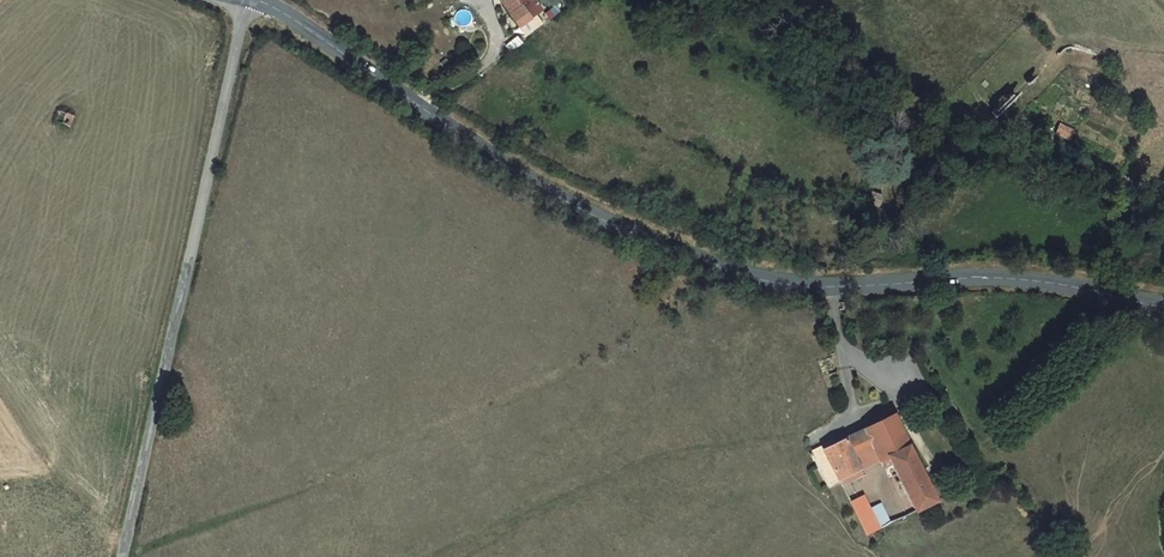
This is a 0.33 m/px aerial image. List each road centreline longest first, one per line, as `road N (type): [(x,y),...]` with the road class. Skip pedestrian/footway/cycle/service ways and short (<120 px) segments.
road 1 (tertiary): [(257,0),(515,177),(692,262),(828,287),(1036,281),(1163,308)]
road 2 (track): [(431,556),(656,451),(835,436),(854,409),(828,287)]
road 3 (unclassified): [(250,0),(122,556)]
road 4 (track): [(1163,214),(1131,186),(886,86)]

